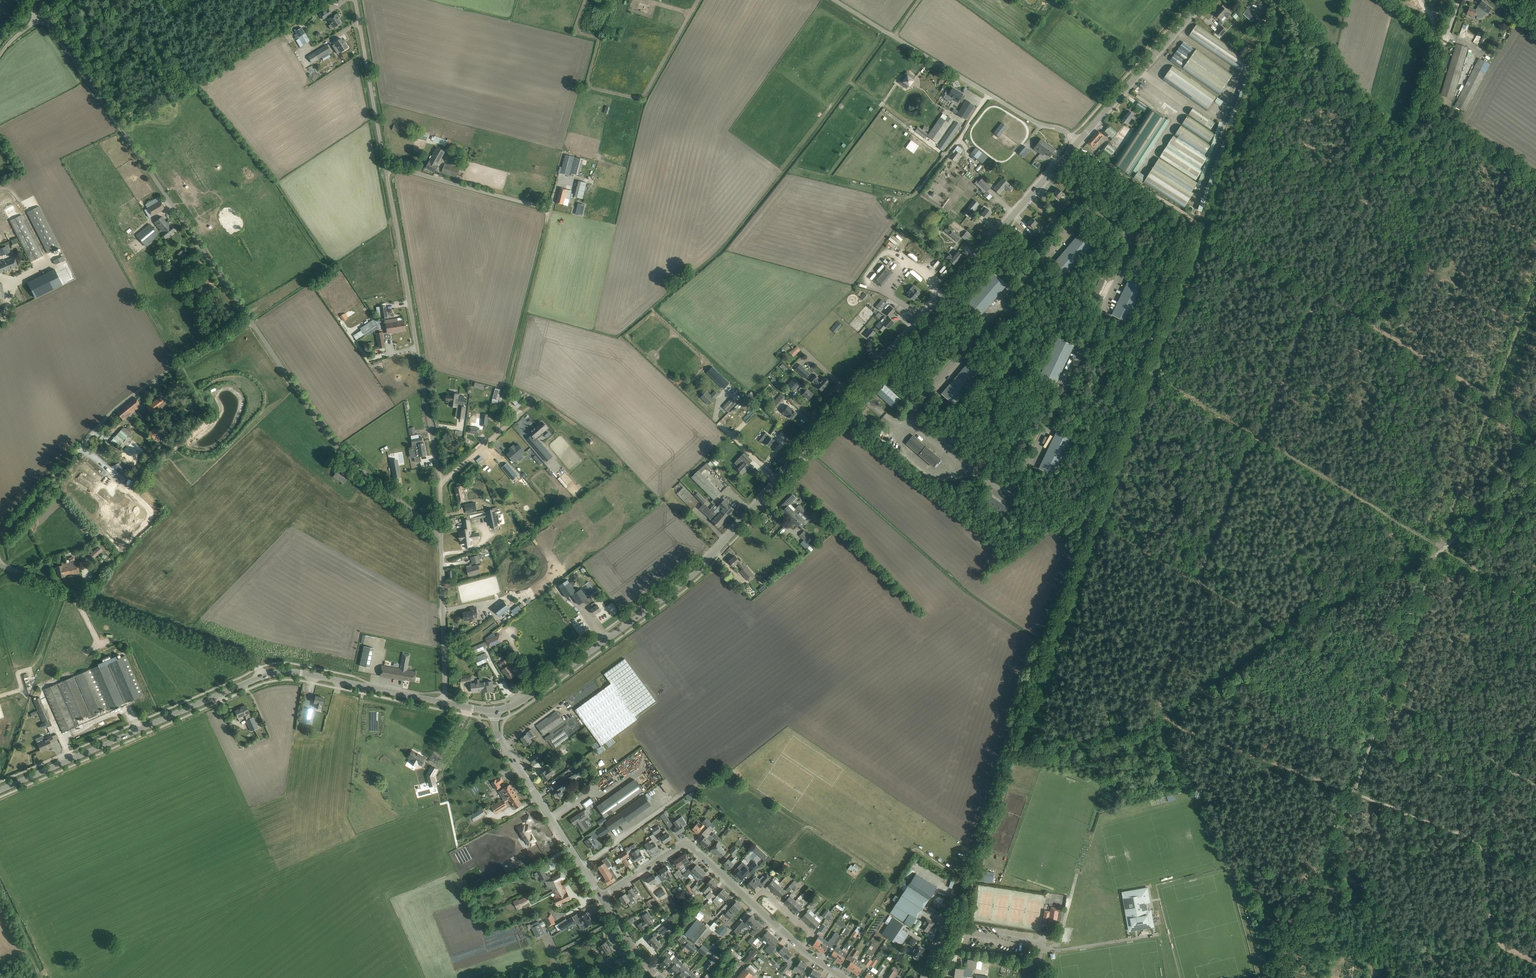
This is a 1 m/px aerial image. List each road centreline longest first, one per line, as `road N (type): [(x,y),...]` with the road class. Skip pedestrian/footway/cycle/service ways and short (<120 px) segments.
road 1 (tertiary): [(494,711),(527,699),(690,578),(1079,141)]
road 2 (track): [(946,914),(1191,219)]
road 3 (unclassified): [(439,481),(354,0)]
road 4 (unclassified): [(251,322),(41,18)]
road 5 (unclassified): [(0,538),(117,407),(251,322)]
road 6 (track): [(1535,967),(1494,936),(1481,847),(1344,793)]
road 7 (unclassified): [(441,535),(341,452),(251,322)]
road 8 (unclassified): [(262,676),(249,655),(2,566)]
road 9 (tertiary): [(0,790),(262,676)]
road 10 (unclassified): [(1079,141),(1036,124),(835,0)]
road 11 (track): [(499,433),(550,209)]
road 12 (tertiary): [(601,898),(497,735),(494,711)]
road 13 (track): [(959,876),(916,849),(896,874),(879,874),(809,827),(788,846)]
road 14 (residential): [(752,902),(686,842),(601,898)]
road 15 (tertiary): [(1079,141),(1203,0)]
road 16 (tertiary): [(444,702),(302,672),(262,676)]
road 17 (unclassified): [(444,702),(441,535)]
road 18 (track): [(1191,219),(1081,145)]

